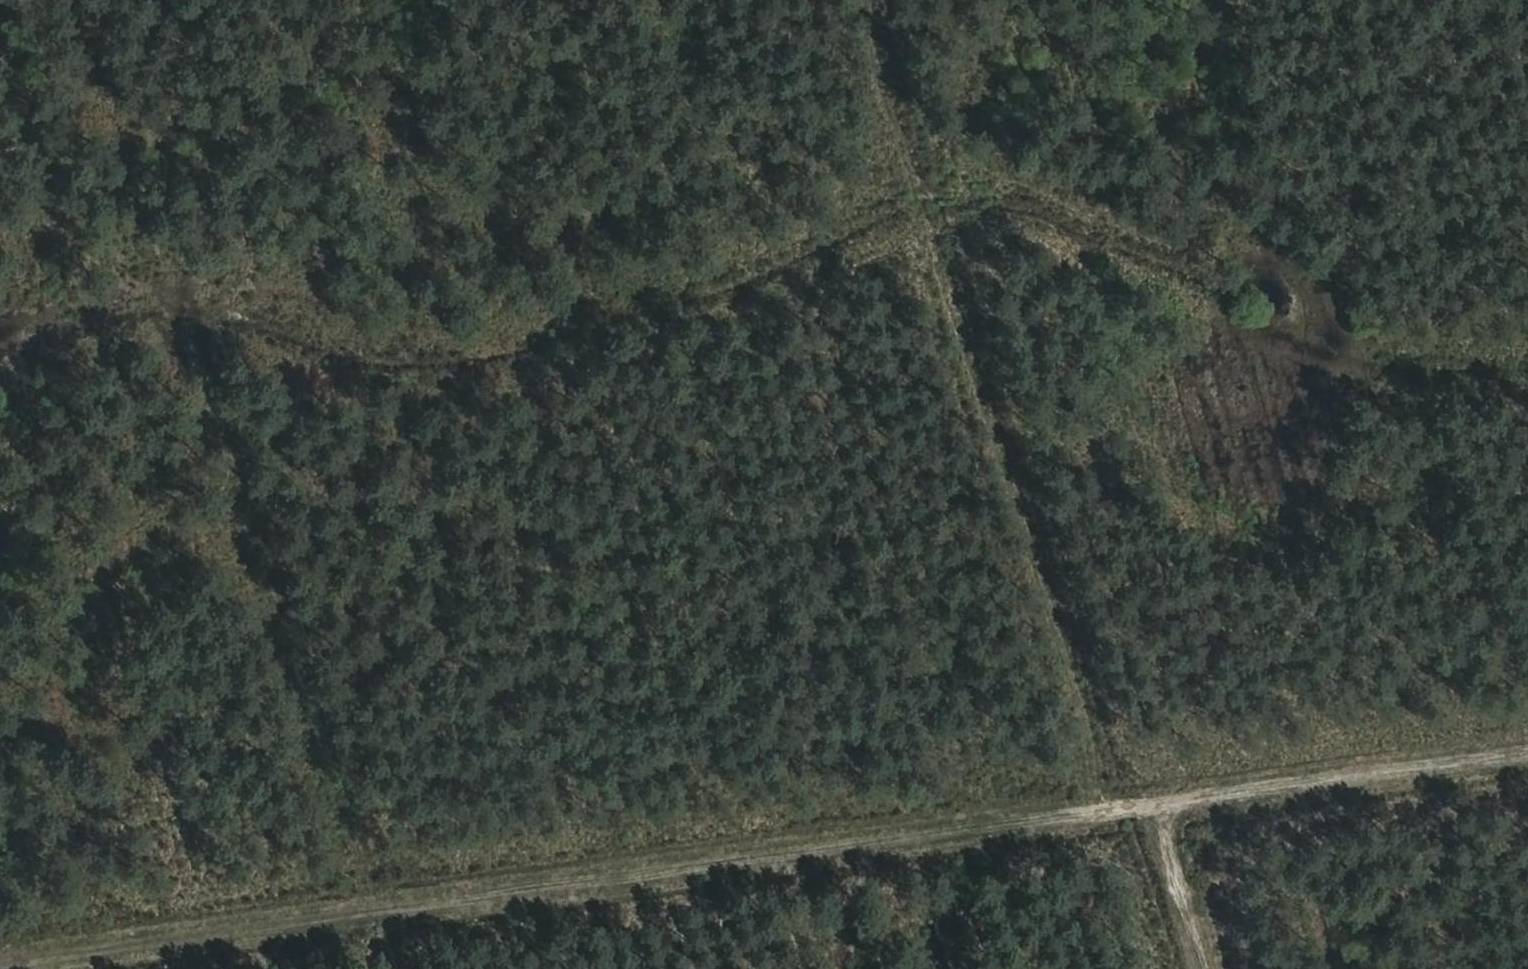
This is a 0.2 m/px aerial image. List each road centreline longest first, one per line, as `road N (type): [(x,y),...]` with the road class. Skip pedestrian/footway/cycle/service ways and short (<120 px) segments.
road 1 (track): [(0,950),(1527,723)]
road 2 (track): [(1138,781),(1198,968)]

